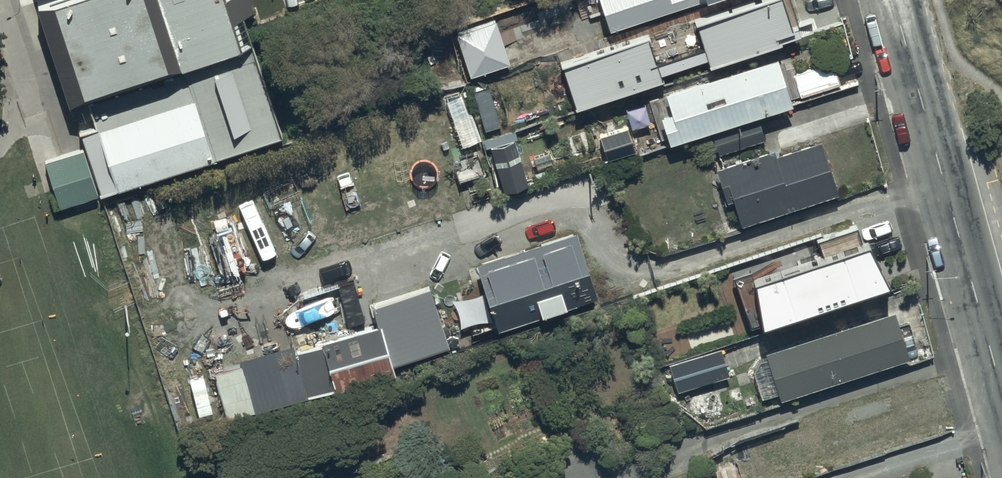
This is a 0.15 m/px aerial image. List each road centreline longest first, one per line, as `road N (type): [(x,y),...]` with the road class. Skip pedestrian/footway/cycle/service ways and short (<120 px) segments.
road 1 (tertiary): [(894,0),(1001,389)]

